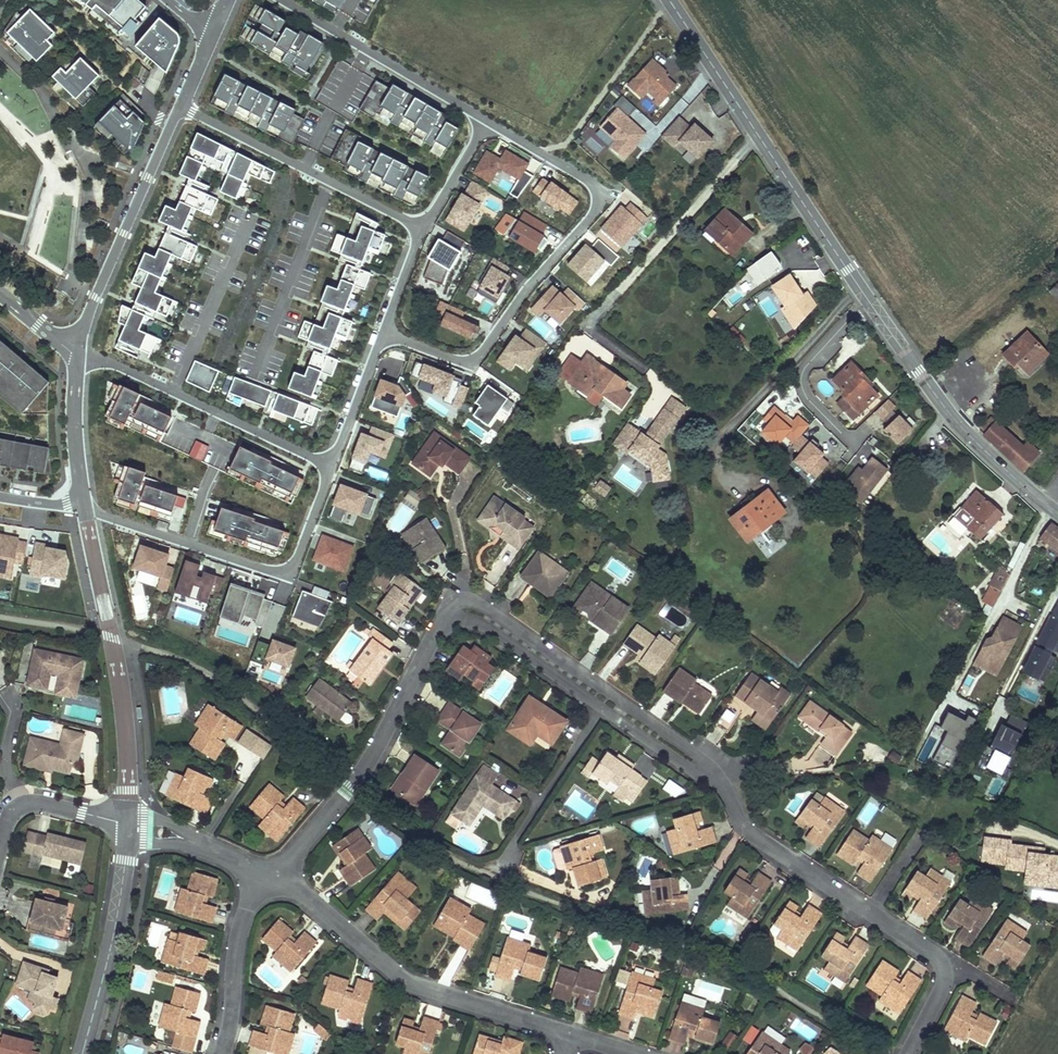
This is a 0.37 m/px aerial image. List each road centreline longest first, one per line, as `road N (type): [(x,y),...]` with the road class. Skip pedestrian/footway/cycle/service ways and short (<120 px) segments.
road 1 (secondary): [(1046,505),(944,407),(669,0)]
road 2 (residential): [(910,1053),(944,987),(935,954),(750,833),(709,773),(606,702)]
road 3 (residential): [(606,702),(482,616),(459,610),(440,627),(362,774),(276,875)]
road 4 (residential): [(487,121),(593,184),(598,202),(592,218),(473,360),(383,333)]
road 5 (residential): [(276,875),(405,981),(571,1035)]
road 6 (residential): [(332,467),(288,570),(84,509)]
road 7 (residential): [(78,354),(332,467)]
road 8 (residential): [(424,228),(180,106)]
road 9 (residential): [(180,106),(78,354)]
road 10 (residential): [(283,0),(487,121)]
road 11 (residential): [(128,825),(117,921),(82,1053)]
road 12 (residential): [(497,879),(606,702)]
road 13 (residential): [(221,1053),(241,923),(276,875)]
road 14 (residential): [(128,825),(276,875)]
road 15 (residential): [(78,354),(74,423),(84,509)]
road 16 (residential): [(383,333),(332,467)]
road 17 (residential): [(487,121),(424,228)]
road 18 (residential): [(8,688),(17,710),(8,775),(27,804)]

